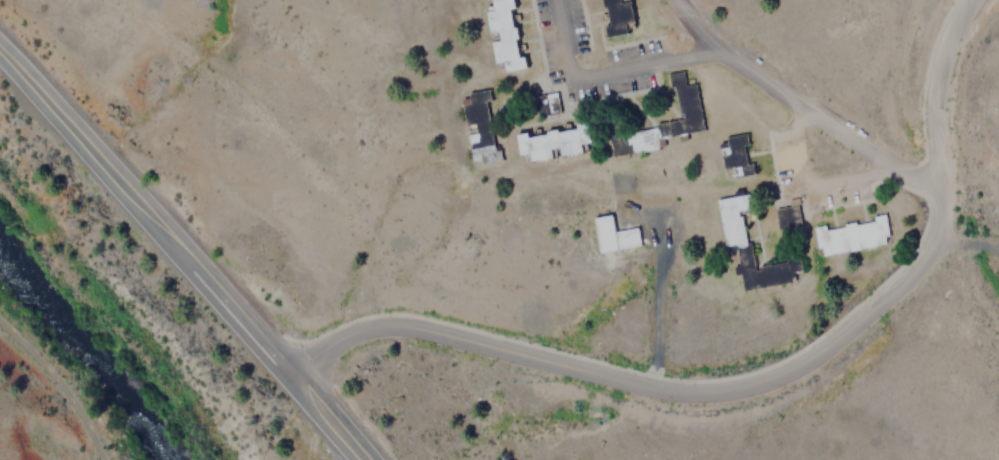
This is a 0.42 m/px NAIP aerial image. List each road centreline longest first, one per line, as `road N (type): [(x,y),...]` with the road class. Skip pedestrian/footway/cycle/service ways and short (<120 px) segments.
road 1 (residential): [(966,0),(944,47),(938,235),(910,280),(818,353),(770,378),(707,391),(646,387),(401,327),(364,330),(331,345),(296,377)]
road 2 (tertiary): [(0,54),(366,459)]

